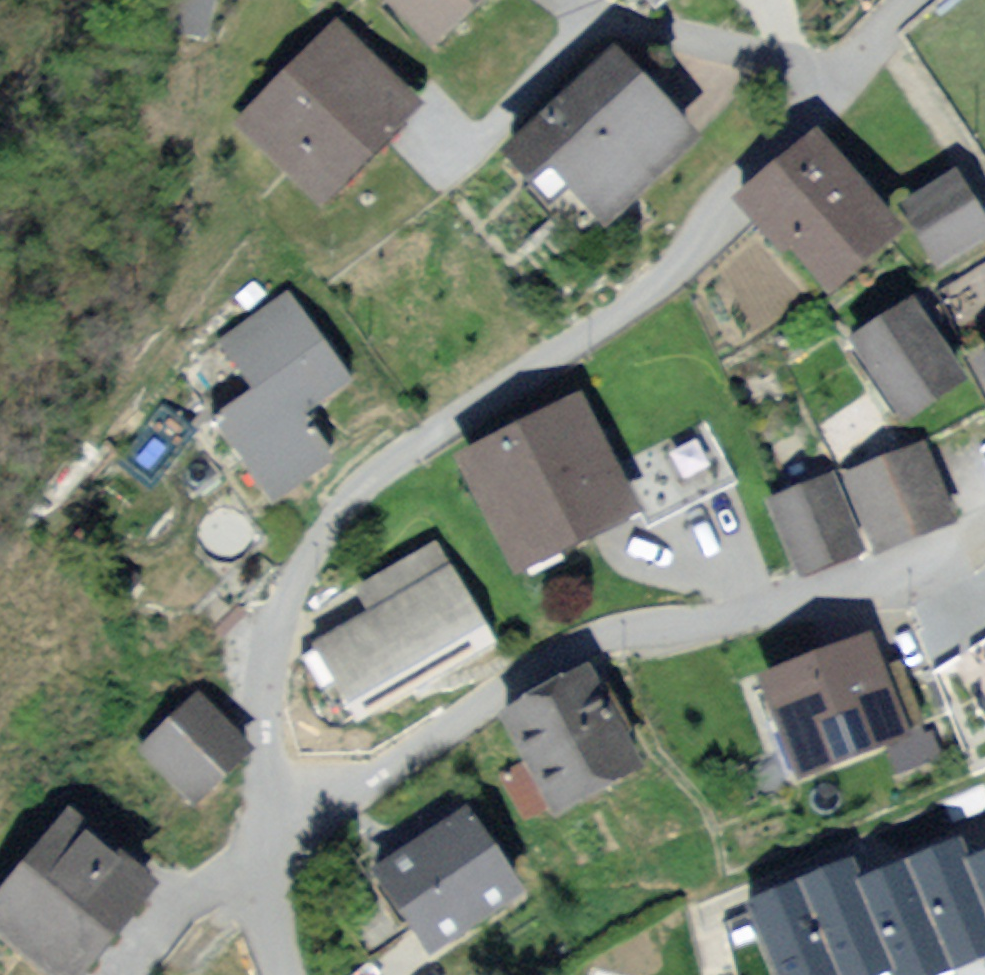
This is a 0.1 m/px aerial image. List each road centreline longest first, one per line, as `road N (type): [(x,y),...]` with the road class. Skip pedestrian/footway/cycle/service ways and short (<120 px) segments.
road 1 (residential): [(262,833),(269,671),(285,608),(342,513),(429,436),(624,316),(684,261),(740,163),(805,110),(912,0)]
road 2 (residential): [(262,833),(584,645),(830,596),(984,535)]
road 3 (residential): [(282,974),(262,833)]

